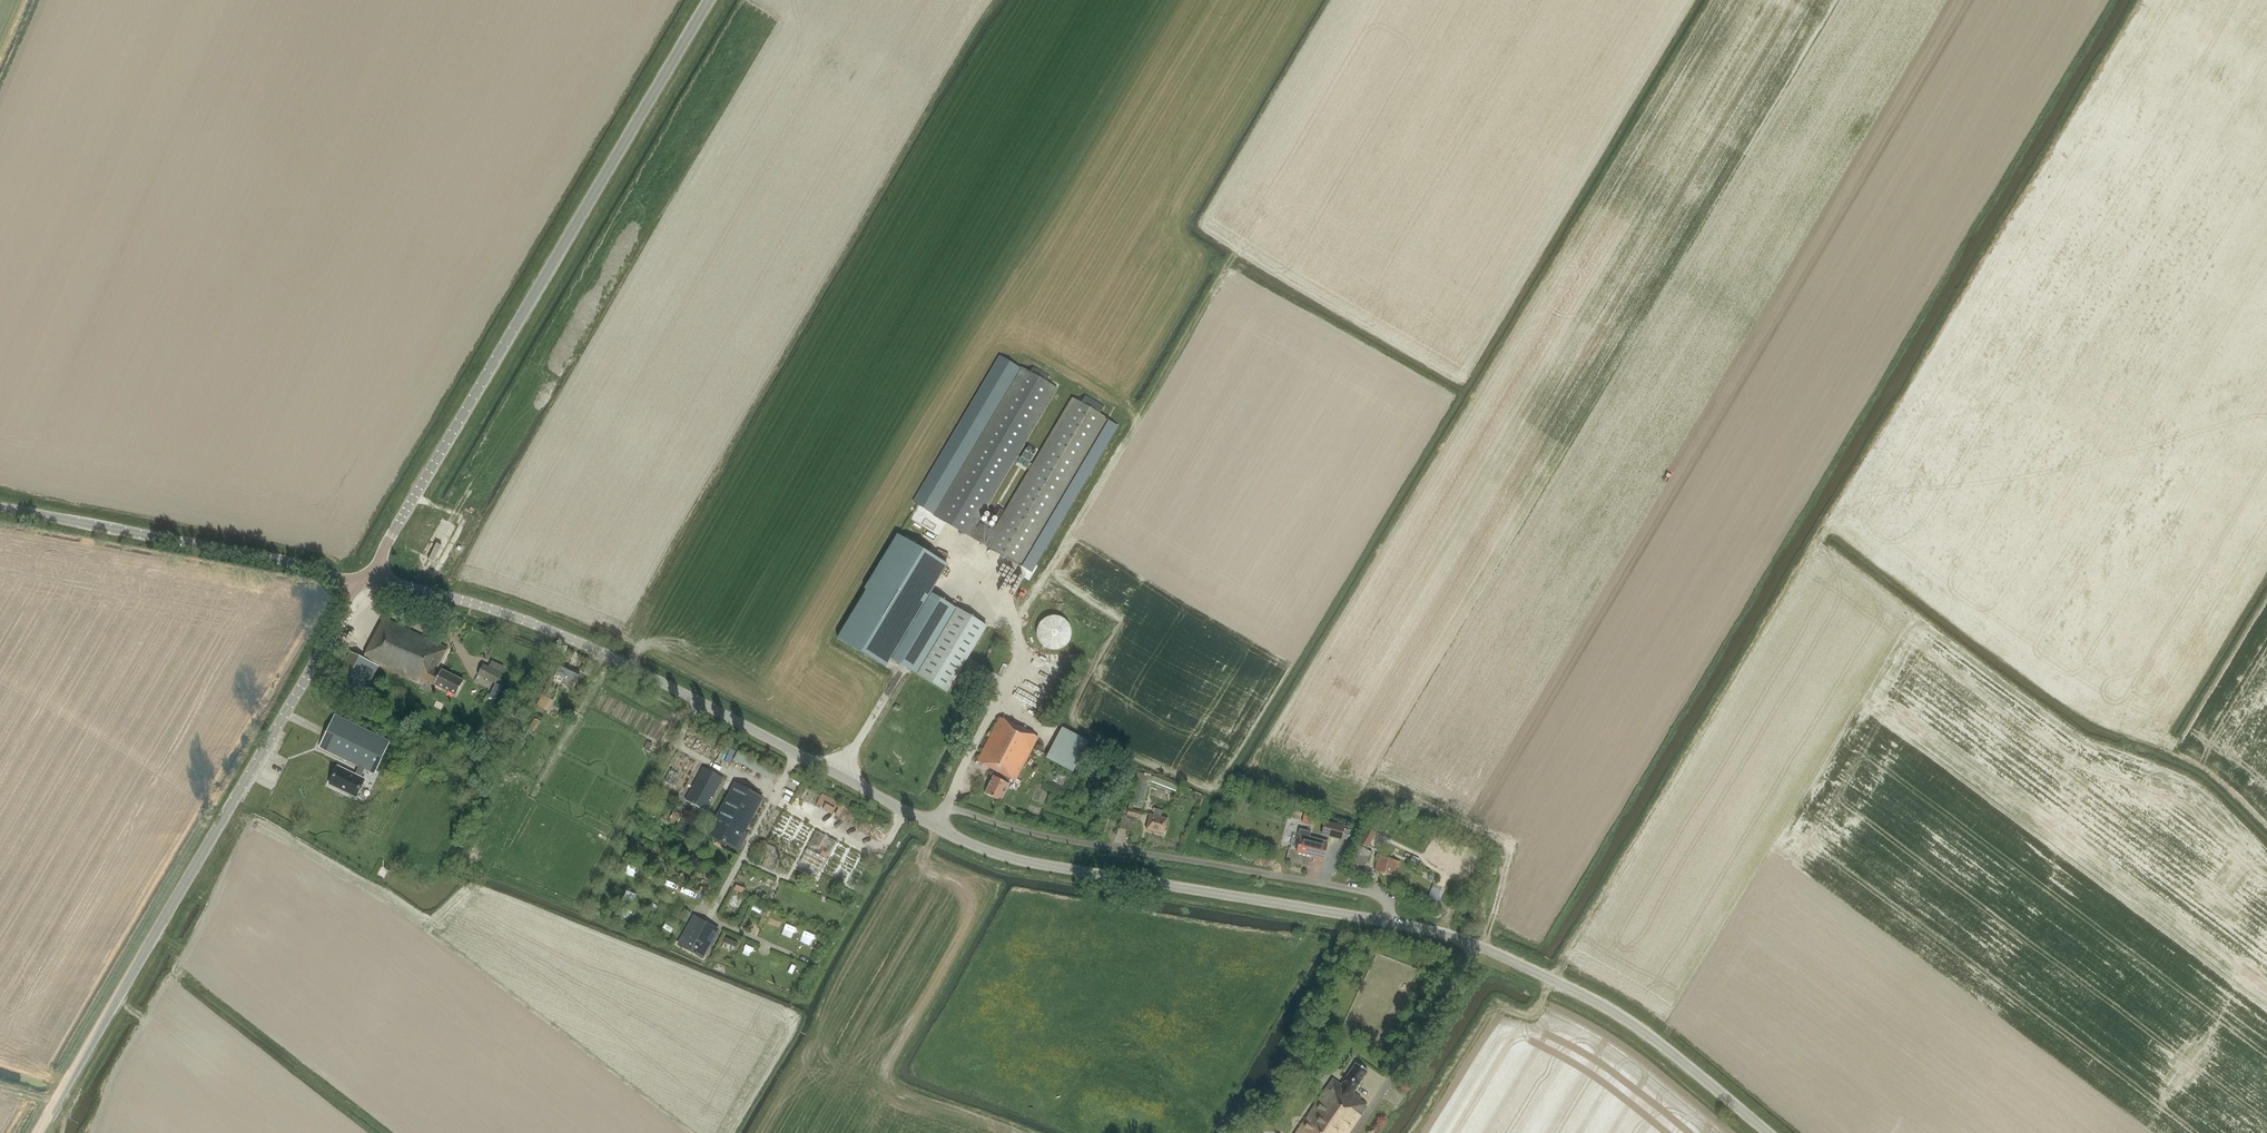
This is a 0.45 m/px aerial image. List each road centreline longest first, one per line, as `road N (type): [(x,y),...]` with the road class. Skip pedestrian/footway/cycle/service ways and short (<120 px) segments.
road 1 (tertiary): [(375,574),(710,0)]
road 2 (tertiary): [(37,1132),(322,652),(353,585)]
road 3 (unclassified): [(938,827),(597,650),(375,574)]
road 4 (residential): [(1388,922),(1388,899),(1372,892),(1087,843),(954,809),(938,827)]
road 5 (unclassified): [(1388,922),(1031,862),(938,827)]
road 6 (unclassified): [(1765,1132),(1657,1043),(1583,997),(1515,964),(1388,922)]
road 7 (unclassified): [(353,585),(310,566),(0,506)]

